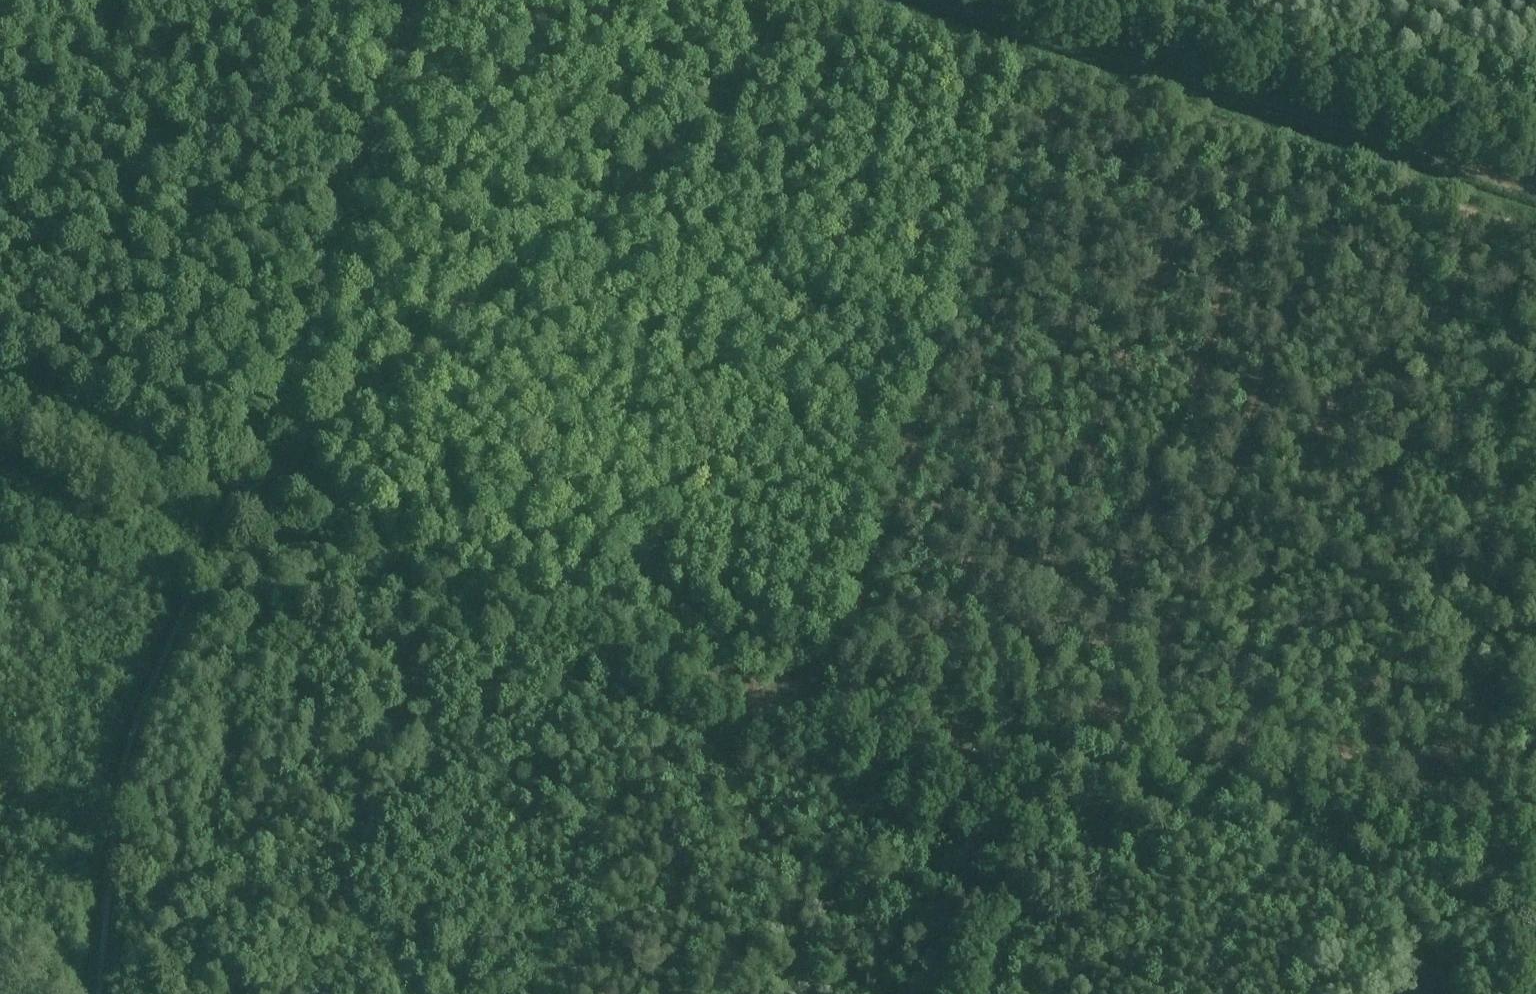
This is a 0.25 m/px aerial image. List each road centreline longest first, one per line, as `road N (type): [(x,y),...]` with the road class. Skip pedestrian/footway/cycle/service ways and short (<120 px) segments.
road 1 (track): [(948,0),(1519,179)]

